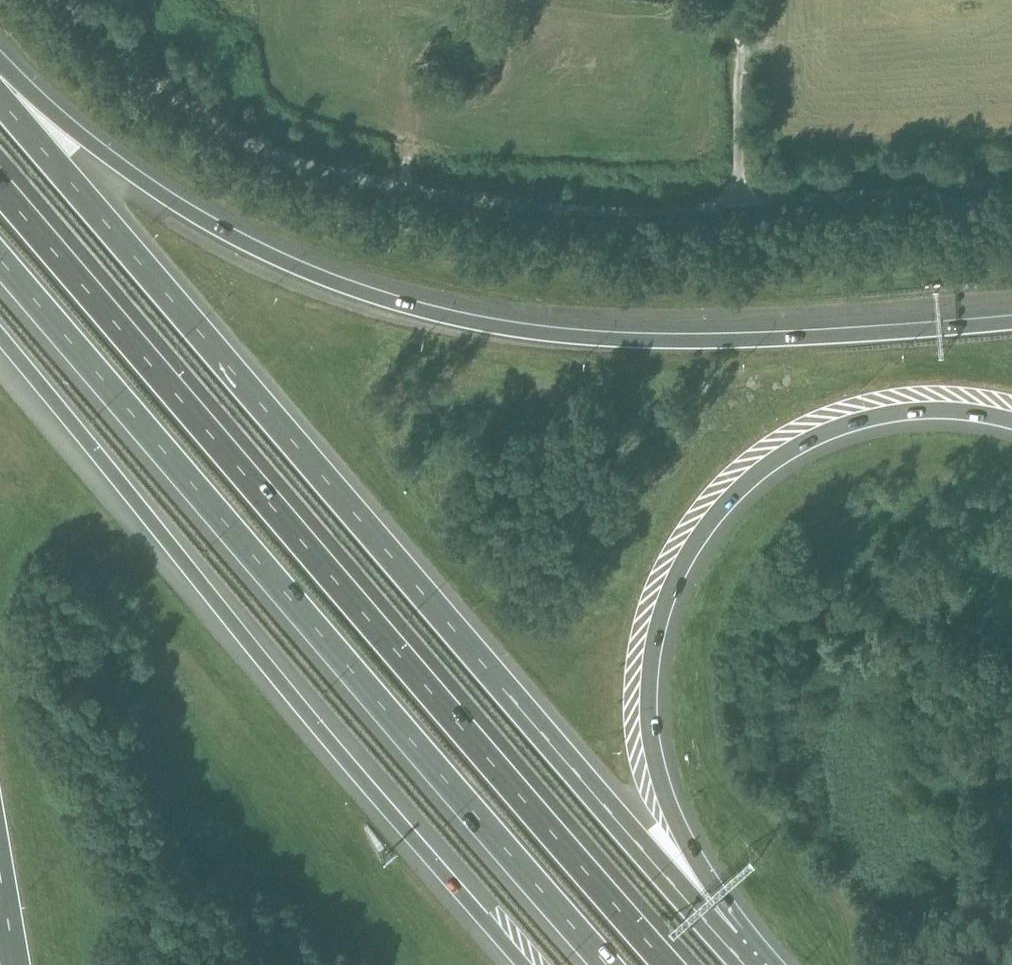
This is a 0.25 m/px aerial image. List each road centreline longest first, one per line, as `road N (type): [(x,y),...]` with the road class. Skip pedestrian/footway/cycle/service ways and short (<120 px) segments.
road 1 (motorway): [(727,943),(0,98)]
road 2 (motorway): [(1011,322),(638,341),(533,333),(430,313),(324,278),(224,231),(0,92)]
road 3 (motorway): [(669,964),(0,190)]
road 4 (motorway): [(0,257),(611,964)]
road 5 (motorway): [(0,334),(524,964)]
road 6 (motorway): [(727,943),(664,786),(649,706),(666,598),(700,535),(744,487),(830,430),(892,412),(1011,419)]
road 7 (motorway): [(0,843),(22,964)]

